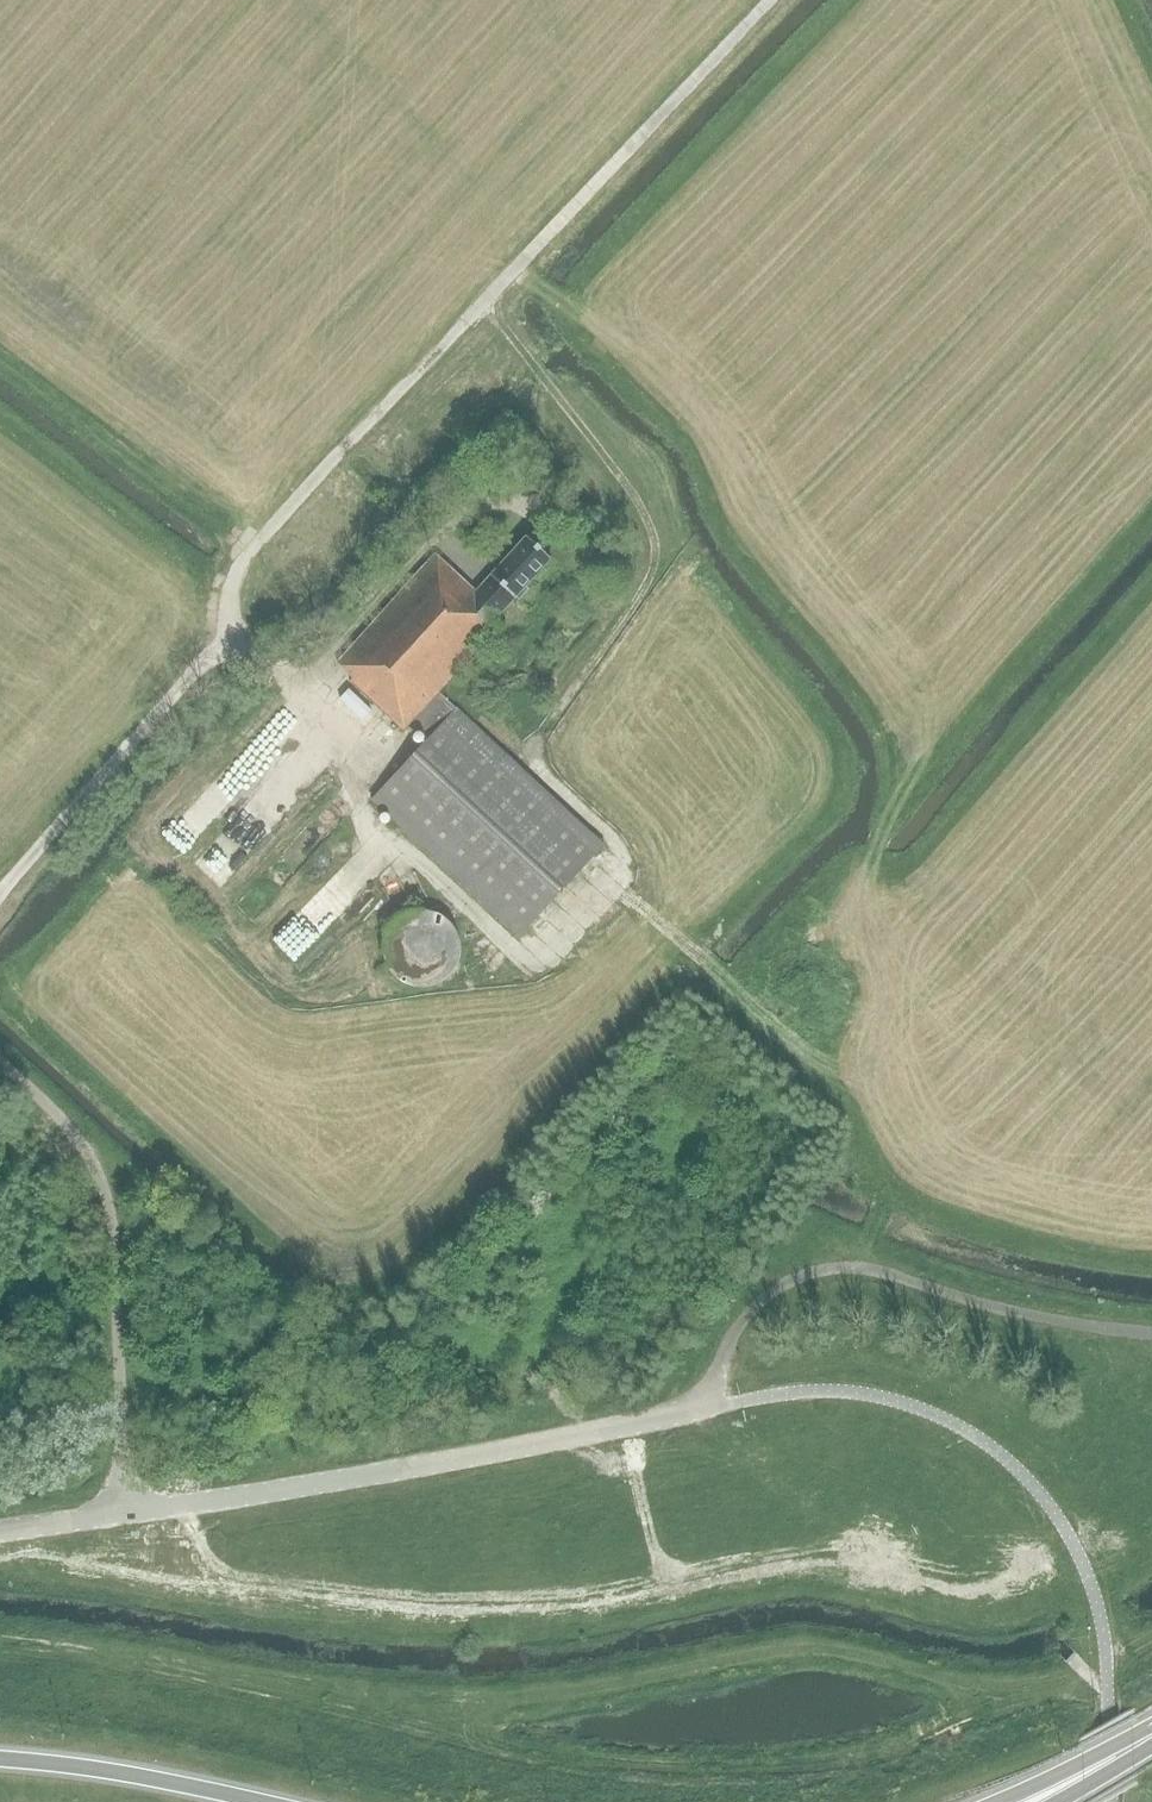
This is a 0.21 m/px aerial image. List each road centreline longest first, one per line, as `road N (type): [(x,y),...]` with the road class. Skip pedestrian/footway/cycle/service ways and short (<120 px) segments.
road 1 (track): [(486,300),(635,499),(654,539),(648,584),(525,758),(621,847),(519,956),(405,850),(377,843),(362,826),(353,804),(349,723)]
road 2 (track): [(332,460),(768,0)]
road 3 (trunk): [(247,1801),(0,1763)]
road 4 (track): [(730,983),(600,869)]
road 5 (trunk): [(1151,1726),(1002,1801)]

